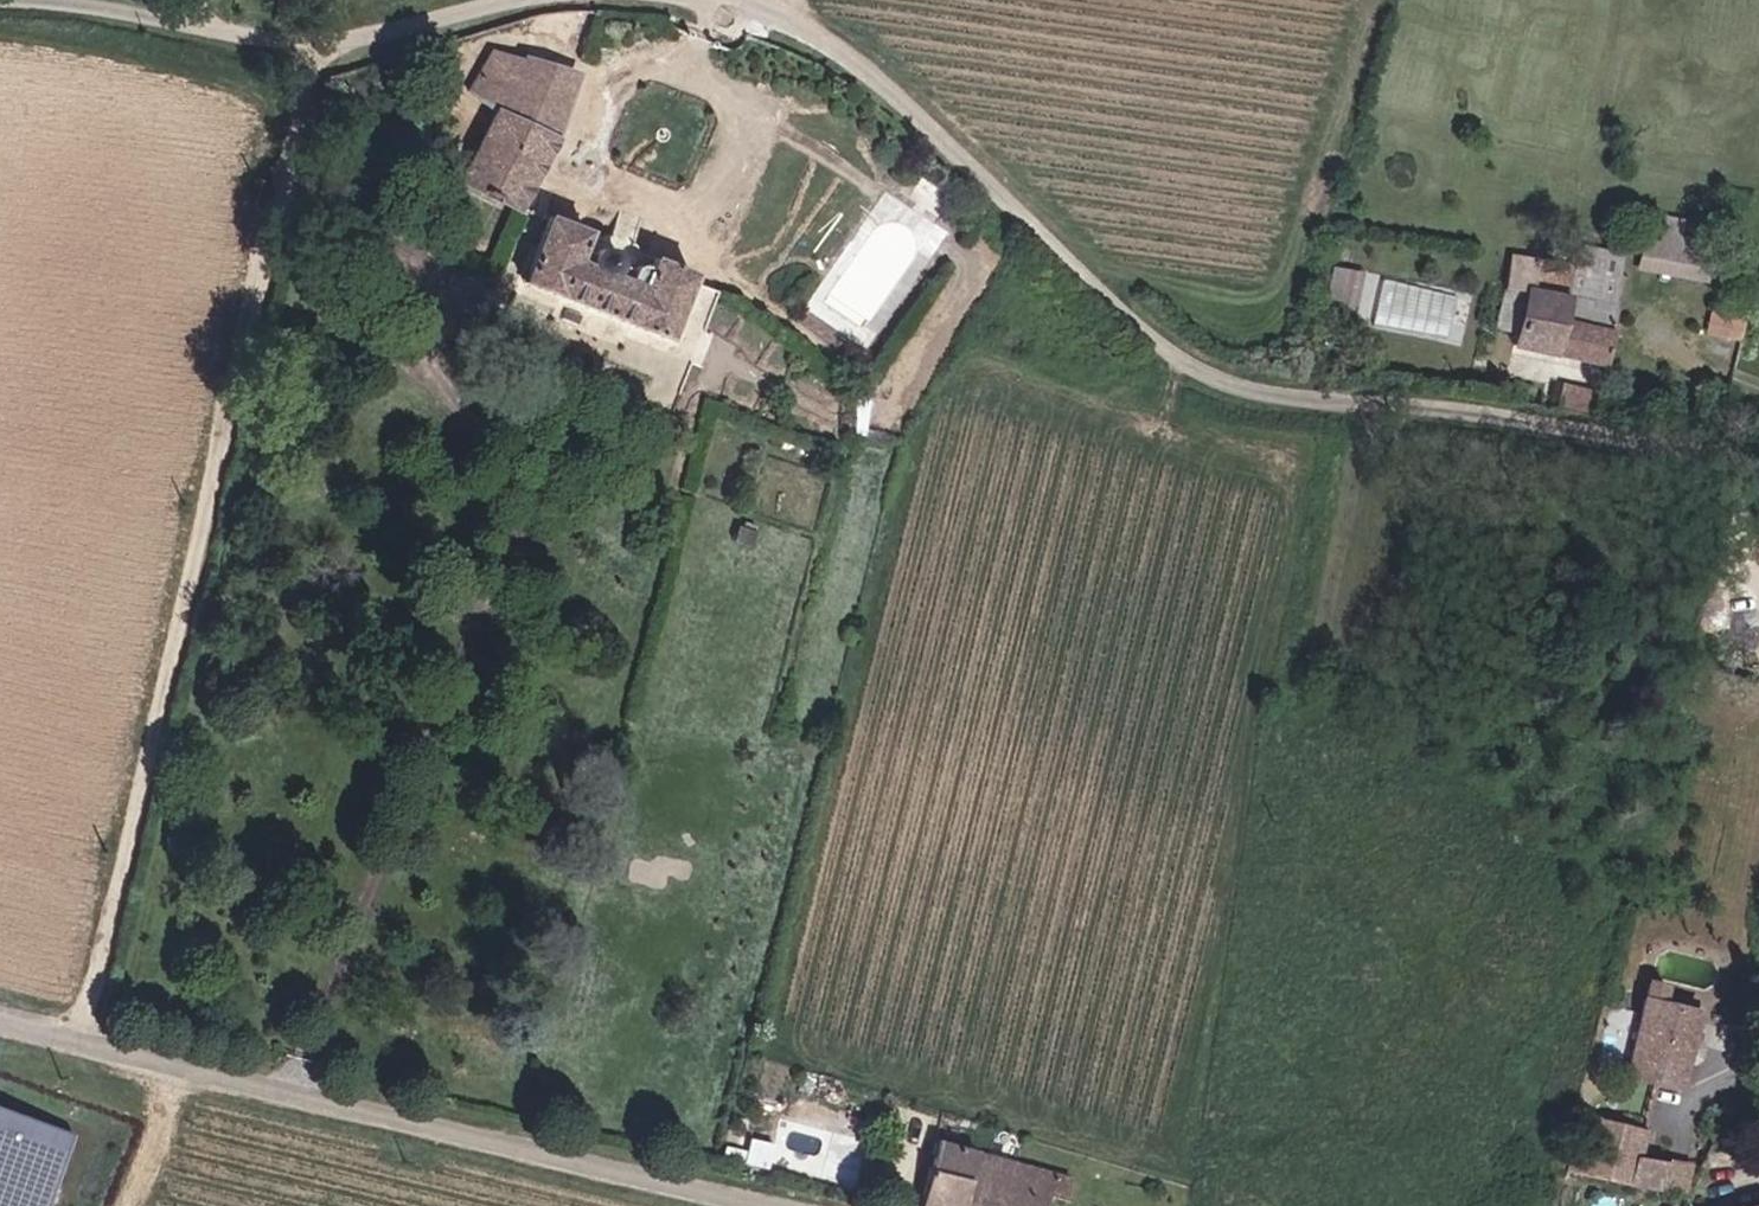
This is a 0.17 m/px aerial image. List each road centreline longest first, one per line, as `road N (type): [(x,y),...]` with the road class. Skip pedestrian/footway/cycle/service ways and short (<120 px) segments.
road 1 (unclassified): [(737,0),(824,34),(907,98),(1158,339),(1252,384),(1758,450)]
road 2 (unclassified): [(0,1016),(784,1205)]
road 3 (unclassified): [(26,0),(321,48),(507,0)]

